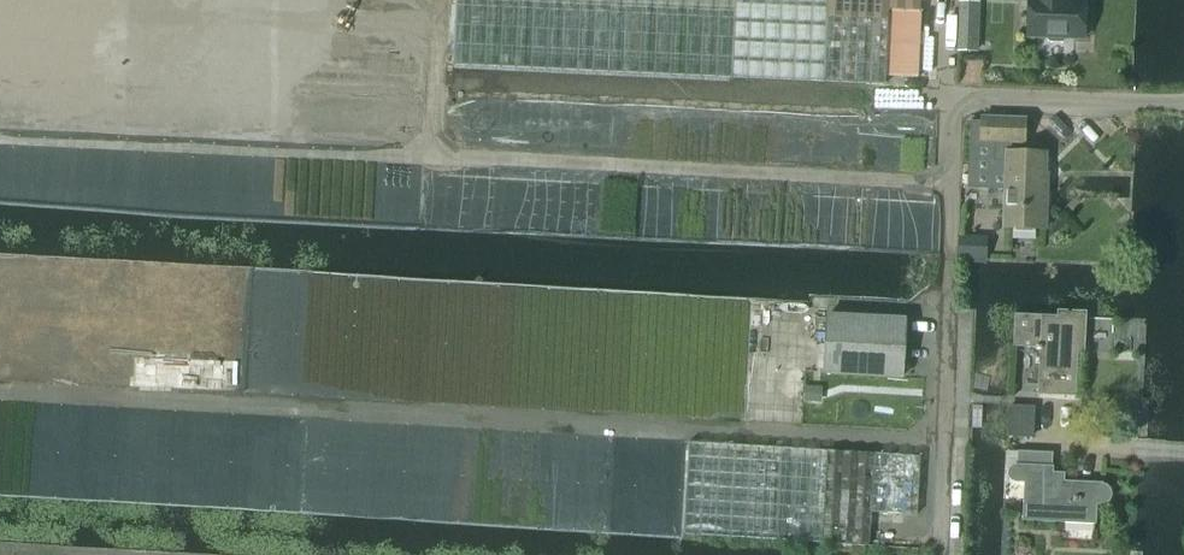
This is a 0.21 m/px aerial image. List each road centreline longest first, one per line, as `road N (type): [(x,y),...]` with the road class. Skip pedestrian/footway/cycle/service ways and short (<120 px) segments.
road 1 (track): [(955,176),(0,139)]
road 2 (track): [(424,160),(430,0)]

